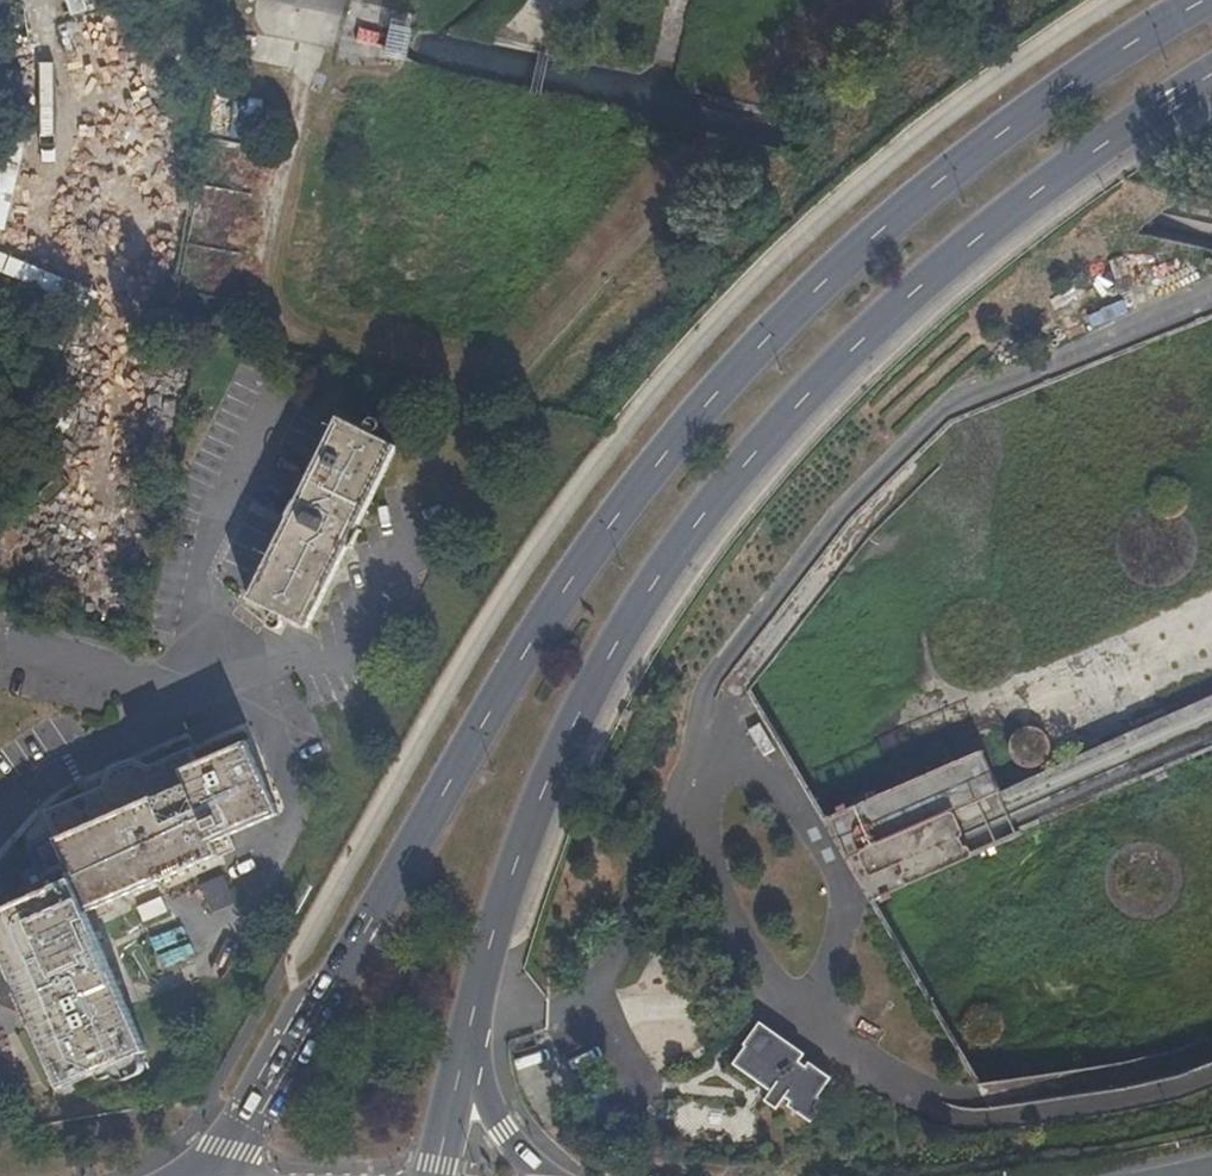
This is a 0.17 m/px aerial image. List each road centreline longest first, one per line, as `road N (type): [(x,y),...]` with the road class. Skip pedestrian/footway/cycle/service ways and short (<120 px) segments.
road 1 (secondary): [(1209,0),(985,149),(657,456),(483,711),(311,1011),(230,1175)]
road 2 (secondary): [(471,1042),(525,849),(579,723),(705,510),(866,332),(981,232),(1120,131),(1211,76)]
road 3 (secondary): [(547,1175),(514,1146),(475,1082),(471,1042)]
road 4 (secondary): [(431,1175),(471,1042)]

